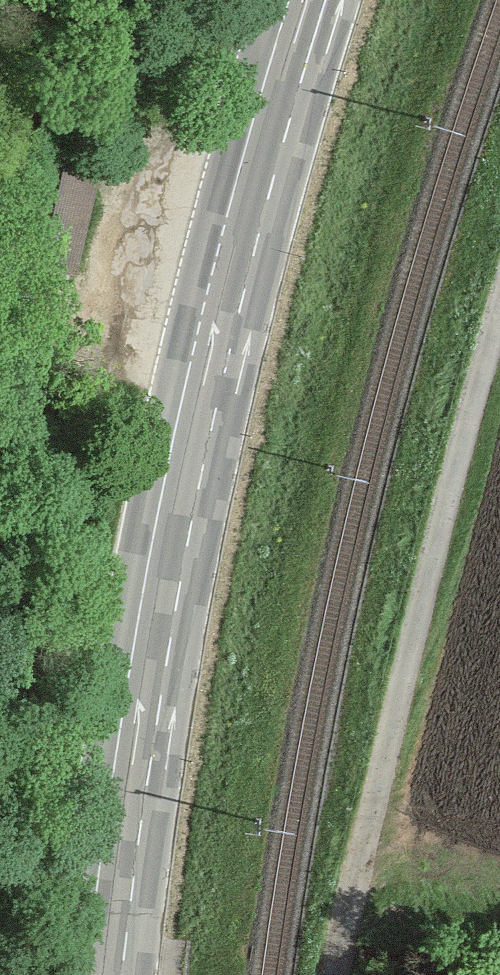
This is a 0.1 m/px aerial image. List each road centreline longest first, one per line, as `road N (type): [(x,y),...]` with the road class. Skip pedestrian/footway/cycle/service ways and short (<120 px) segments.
road 1 (primary): [(310,0),(208,366),(139,732),(107,974)]
road 2 (unclassified): [(499,350),(441,529),(358,974)]

